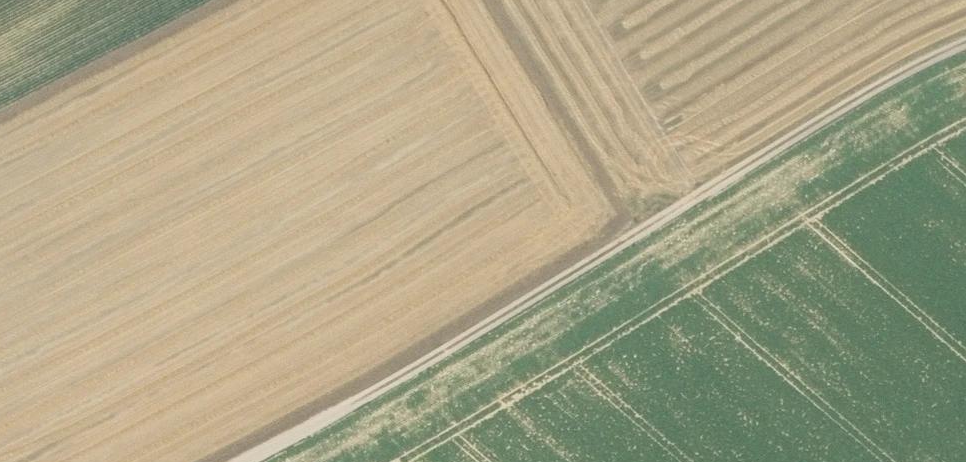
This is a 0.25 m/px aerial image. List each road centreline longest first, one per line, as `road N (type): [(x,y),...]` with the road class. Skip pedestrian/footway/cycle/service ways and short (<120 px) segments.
road 1 (track): [(242,461),(965,42)]

